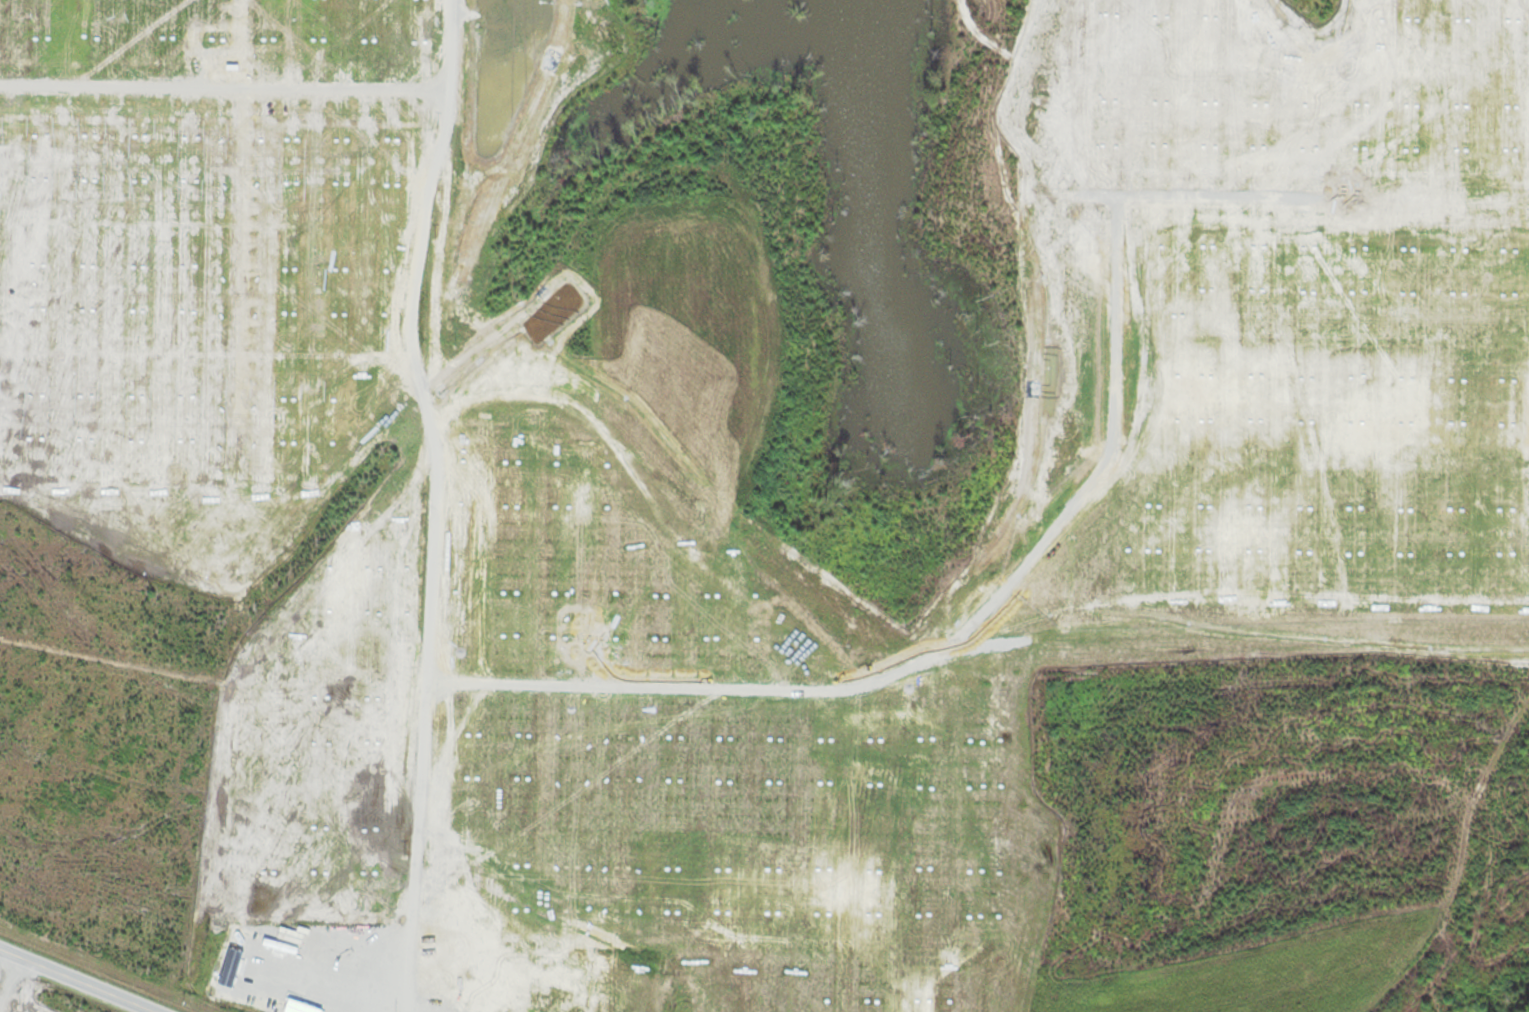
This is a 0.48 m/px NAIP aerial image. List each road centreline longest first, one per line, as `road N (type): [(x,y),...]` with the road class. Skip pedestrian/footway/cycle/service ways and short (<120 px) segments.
road 1 (tertiary): [(155,1011),(0,949)]

